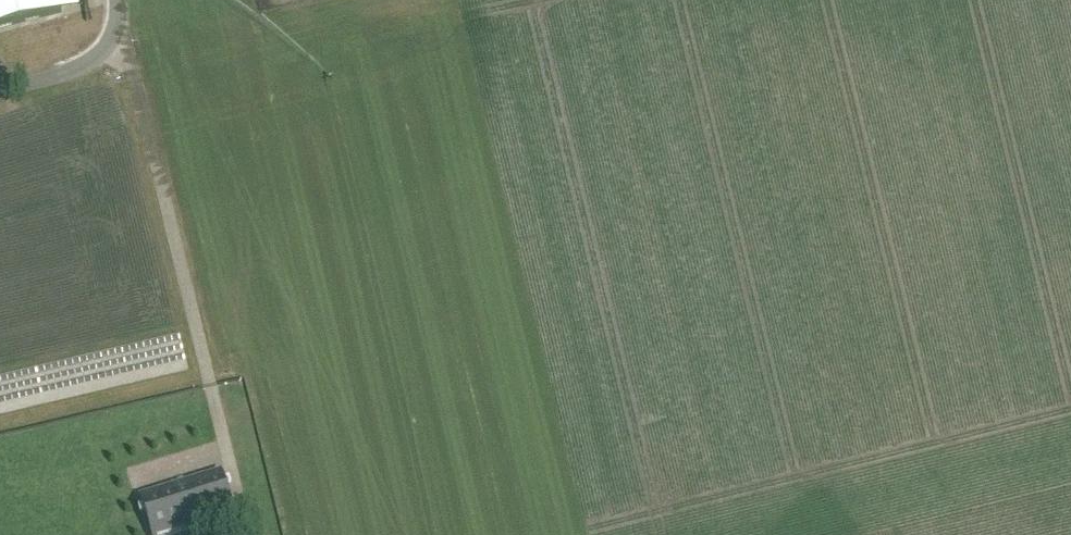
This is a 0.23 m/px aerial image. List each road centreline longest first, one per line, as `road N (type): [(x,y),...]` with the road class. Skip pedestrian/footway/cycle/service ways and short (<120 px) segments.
road 1 (unclassified): [(0,92),(105,52),(118,29),(117,0)]

